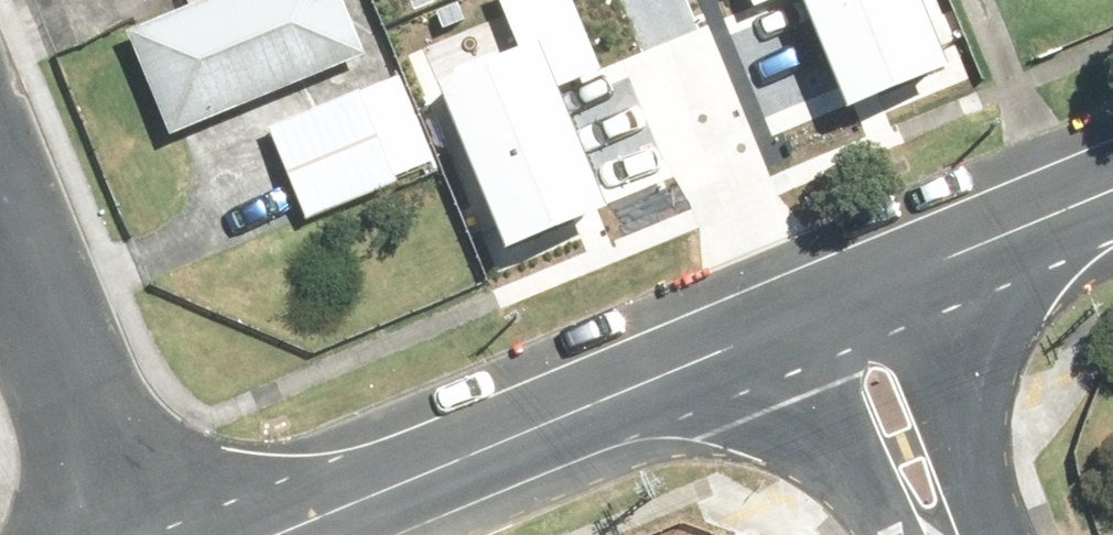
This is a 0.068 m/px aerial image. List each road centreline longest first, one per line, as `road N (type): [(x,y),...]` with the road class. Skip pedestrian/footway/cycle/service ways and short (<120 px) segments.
road 1 (residential): [(847,303),(275,534)]
road 2 (residential): [(0,199),(141,534)]
road 3 (residential): [(1112,191),(847,303)]
road 4 (residential): [(947,534),(847,303)]

